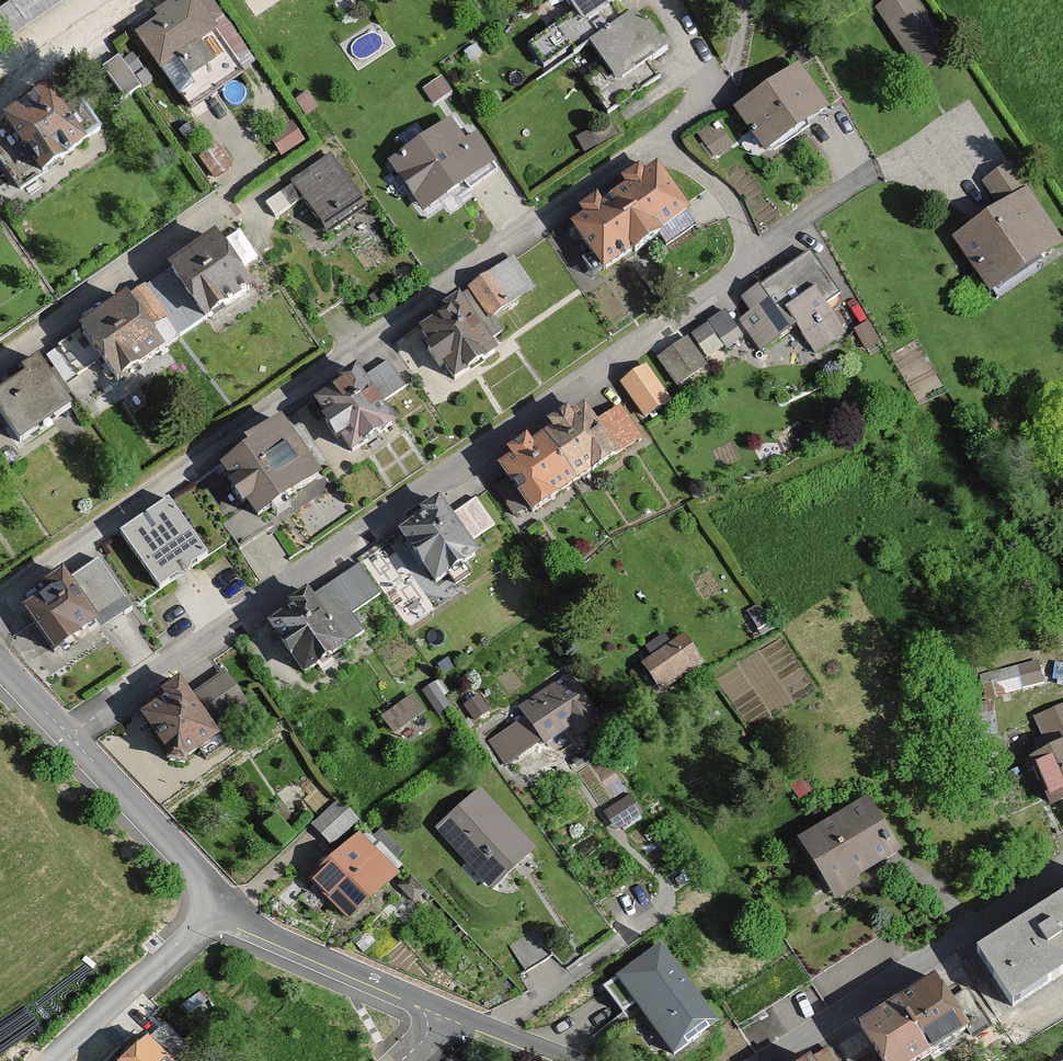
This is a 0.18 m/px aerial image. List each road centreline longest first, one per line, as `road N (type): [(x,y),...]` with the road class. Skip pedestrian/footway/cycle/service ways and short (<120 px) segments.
road 1 (residential): [(0,611),(623,163),(653,155),(683,162),(718,188),(741,222),(746,255),(730,282),(66,730)]
road 2 (residential): [(0,362),(236,201)]
road 3 (residential): [(448,1009),(247,923),(224,898)]
road 4 (residential): [(52,1060),(224,898)]
road 5 (residential): [(224,898),(66,730)]
road 6 (residential): [(142,0),(0,95)]
road 7 (residential): [(570,1060),(448,1009)]

